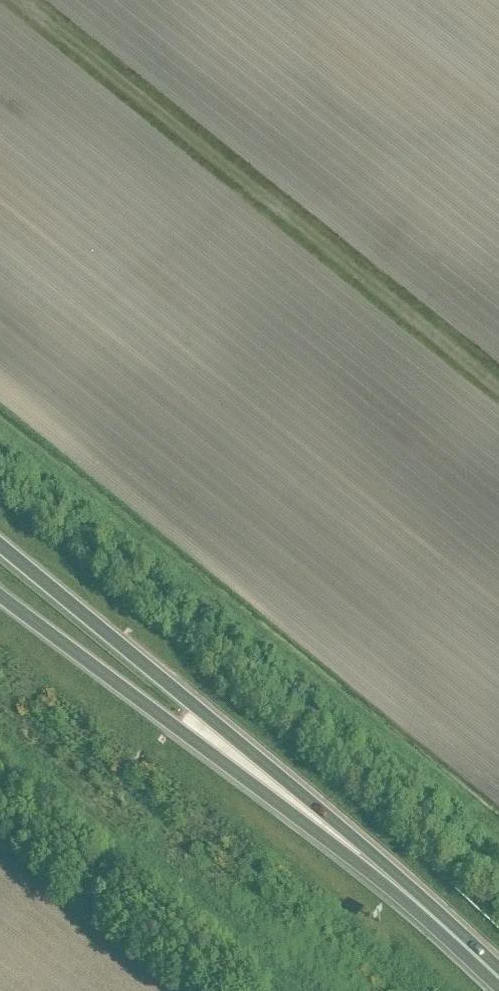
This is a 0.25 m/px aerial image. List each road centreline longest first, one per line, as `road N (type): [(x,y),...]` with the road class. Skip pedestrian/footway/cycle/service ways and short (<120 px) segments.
road 1 (trunk): [(498,981),(291,792),(0,551)]

